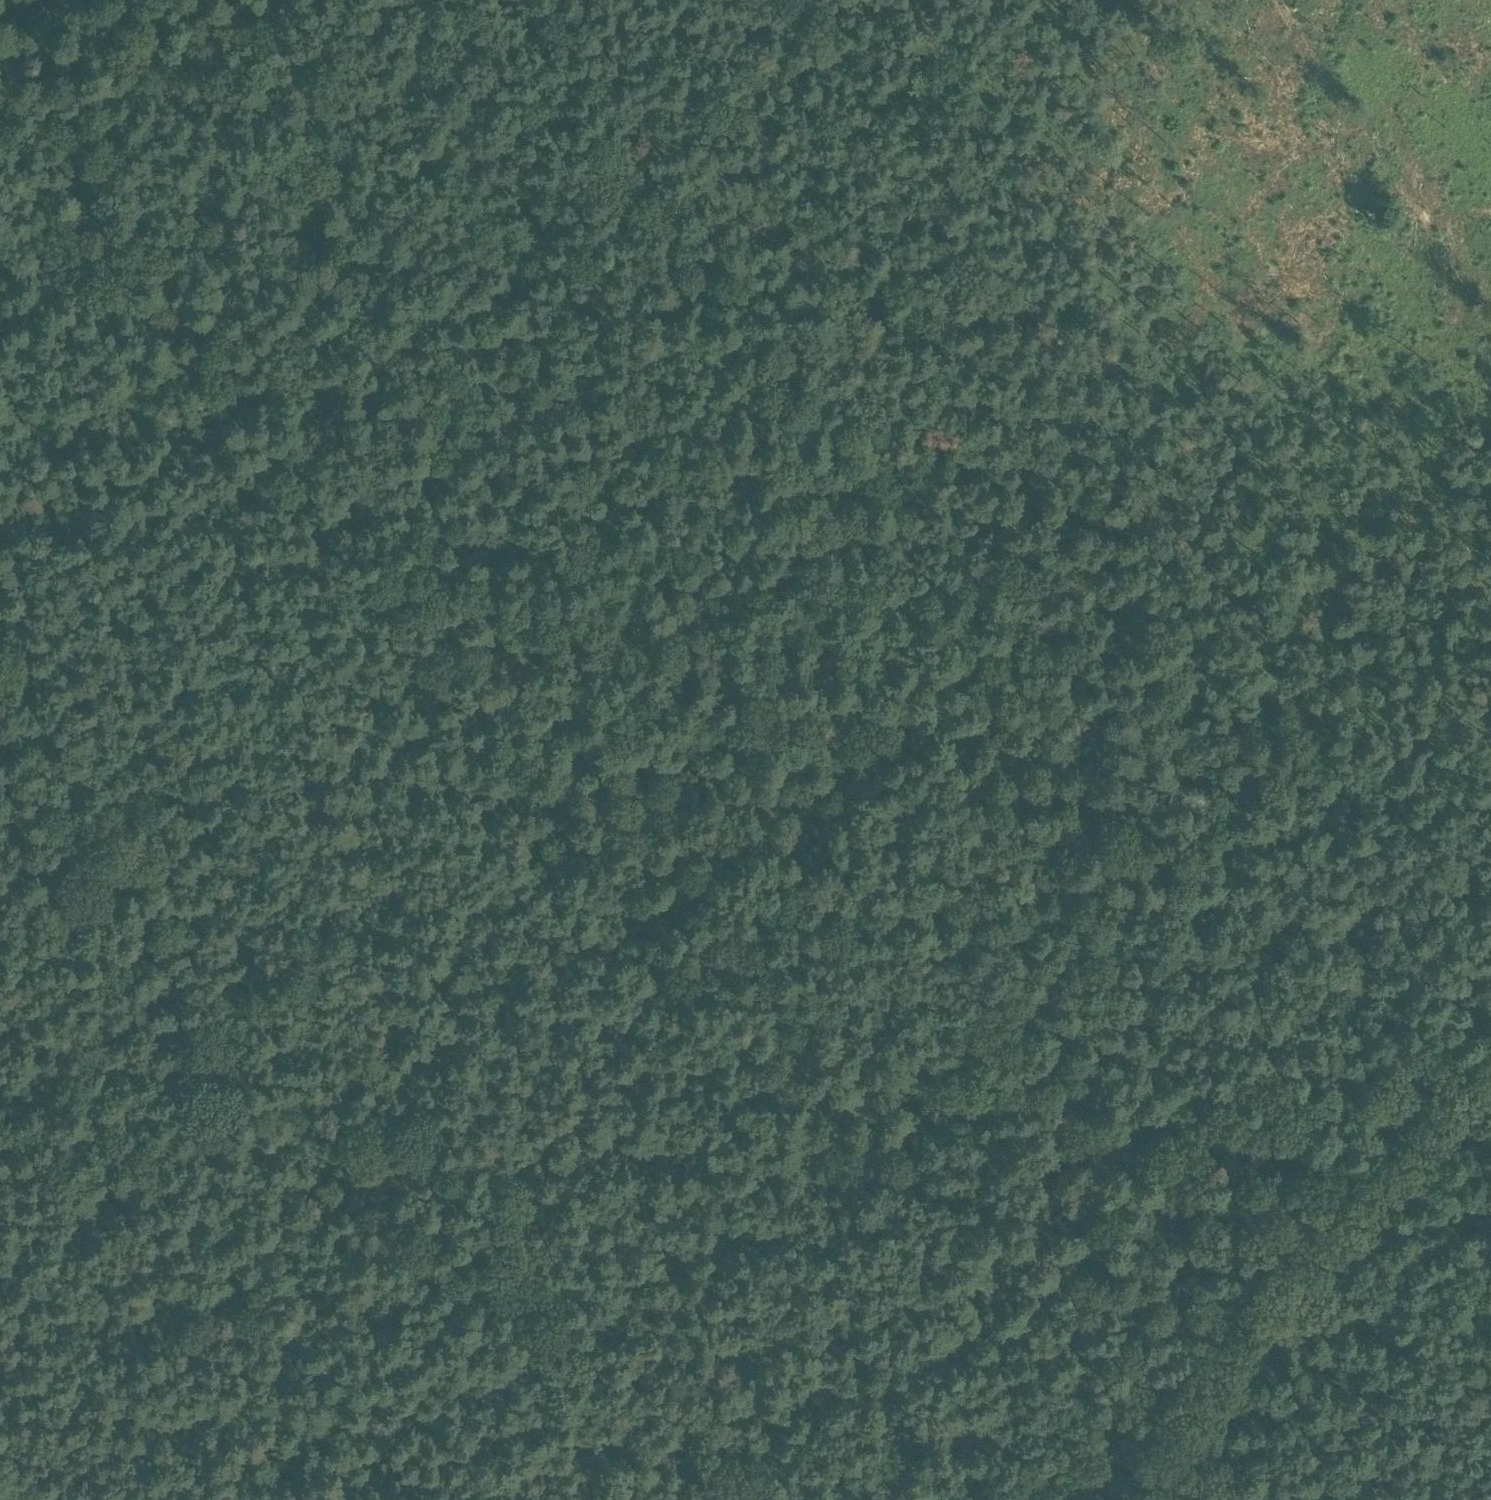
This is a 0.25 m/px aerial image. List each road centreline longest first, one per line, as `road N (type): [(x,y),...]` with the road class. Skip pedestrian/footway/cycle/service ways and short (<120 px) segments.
road 1 (track): [(832,0),(1490,936)]
road 2 (track): [(0,984),(434,1499)]
road 3 (track): [(1490,1027),(1100,1499)]

